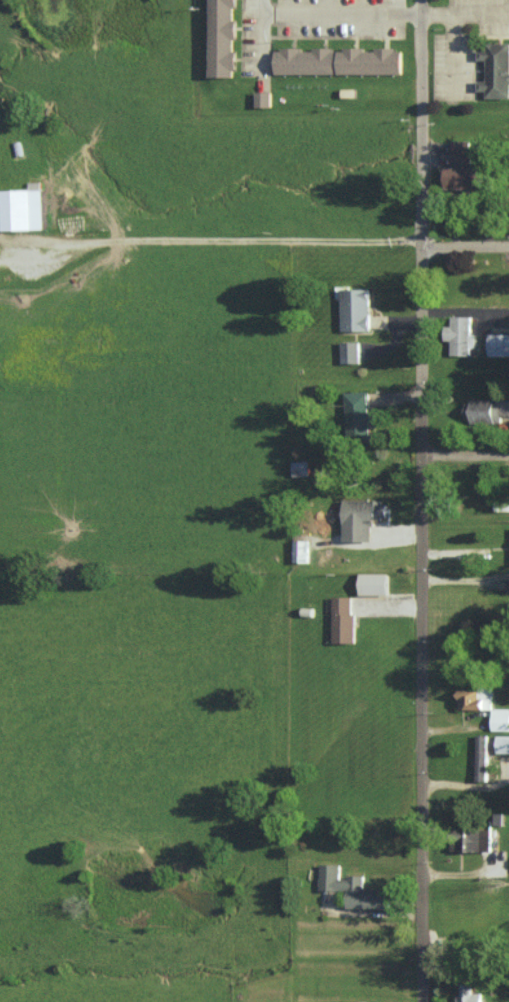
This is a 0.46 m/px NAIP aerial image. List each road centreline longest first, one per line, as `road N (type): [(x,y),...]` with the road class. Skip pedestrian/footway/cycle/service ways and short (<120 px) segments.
road 1 (residential): [(422,1001),(424,0)]
road 2 (residential): [(424,10),(266,14)]

